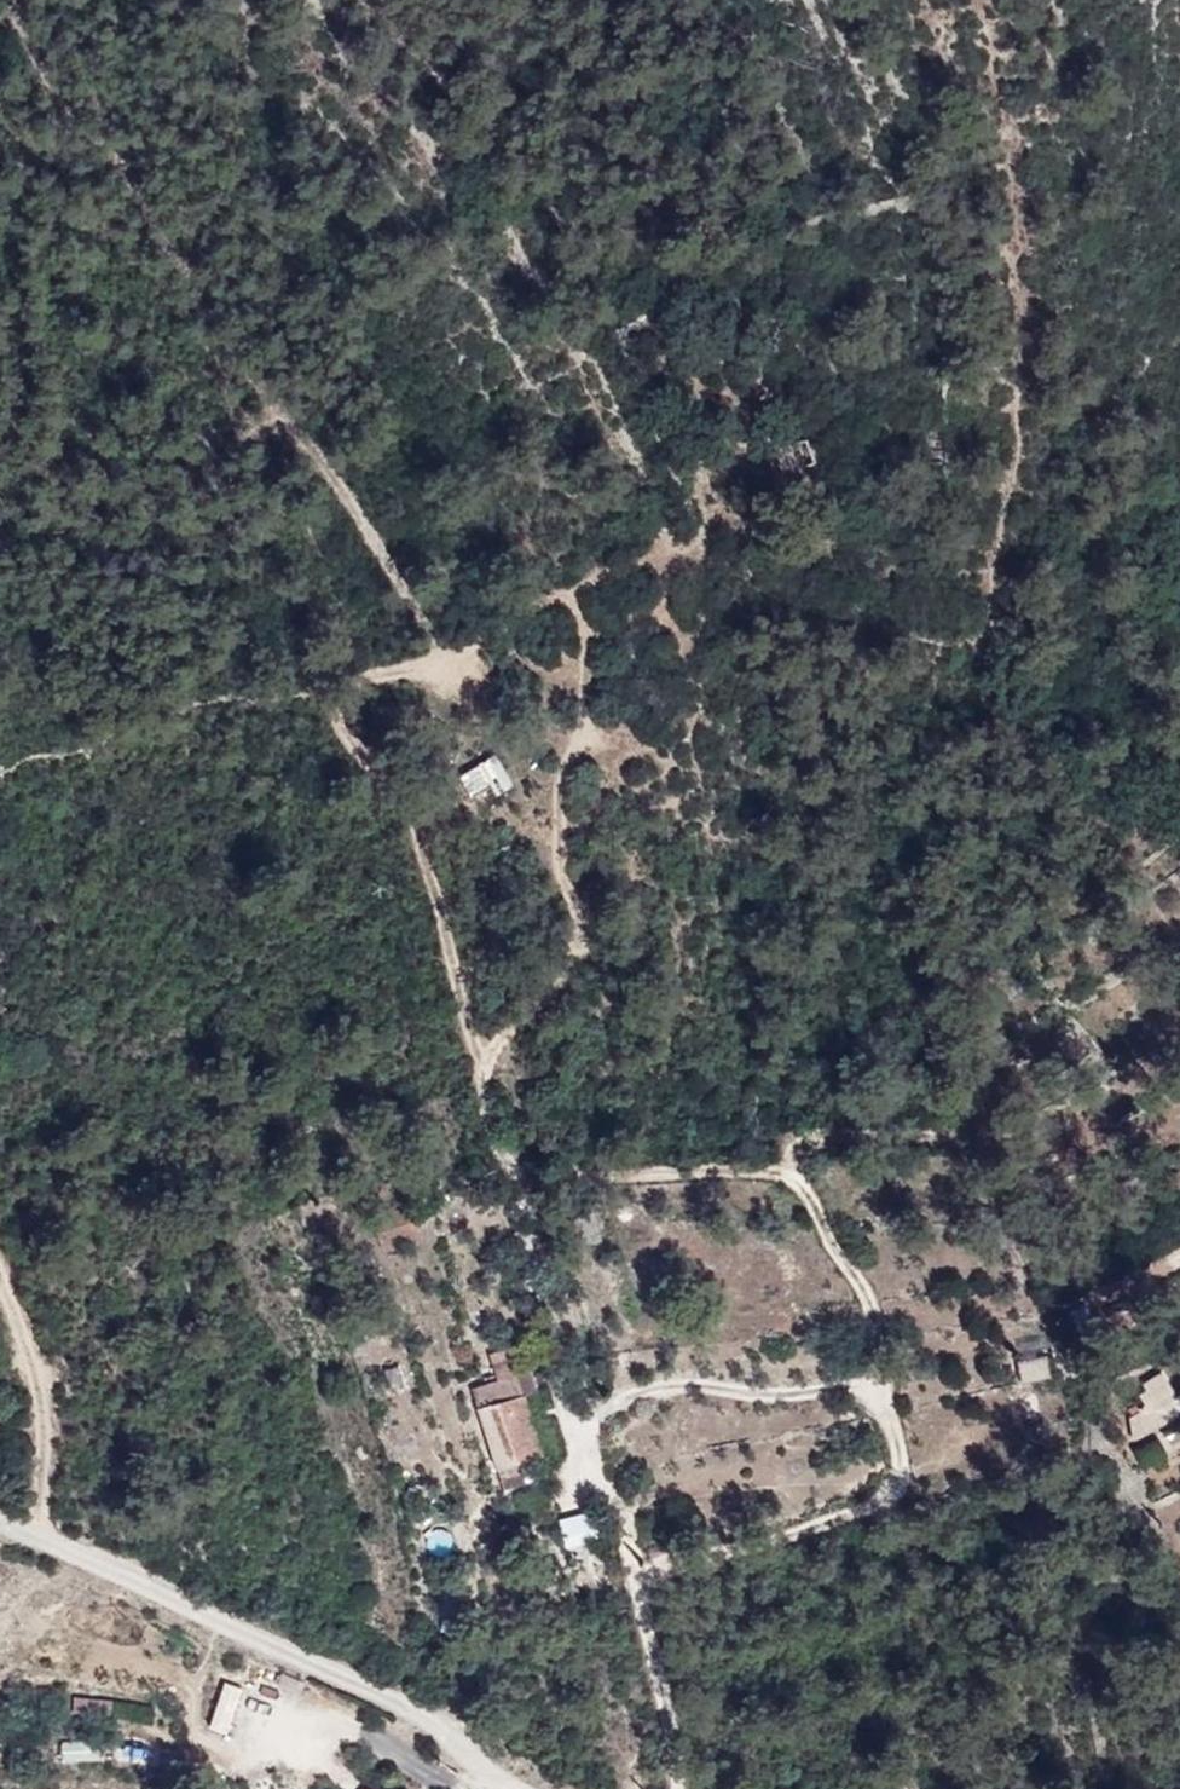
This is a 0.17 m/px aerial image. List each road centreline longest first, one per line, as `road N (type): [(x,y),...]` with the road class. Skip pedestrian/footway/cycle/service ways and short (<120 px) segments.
road 1 (track): [(686,1788),(638,1572),(591,1438),(605,1412),(640,1395),(693,1386),(772,1395),(850,1387),(886,1396),(882,1356),(874,1316),(852,1276),(803,1191),(780,1173),(542,1179),(510,1169),(490,1139),(483,1074),(409,802),(332,726),(338,691),(503,633)]
road 2 (unclassified): [(510,1788),(427,1714),(0,1519)]

